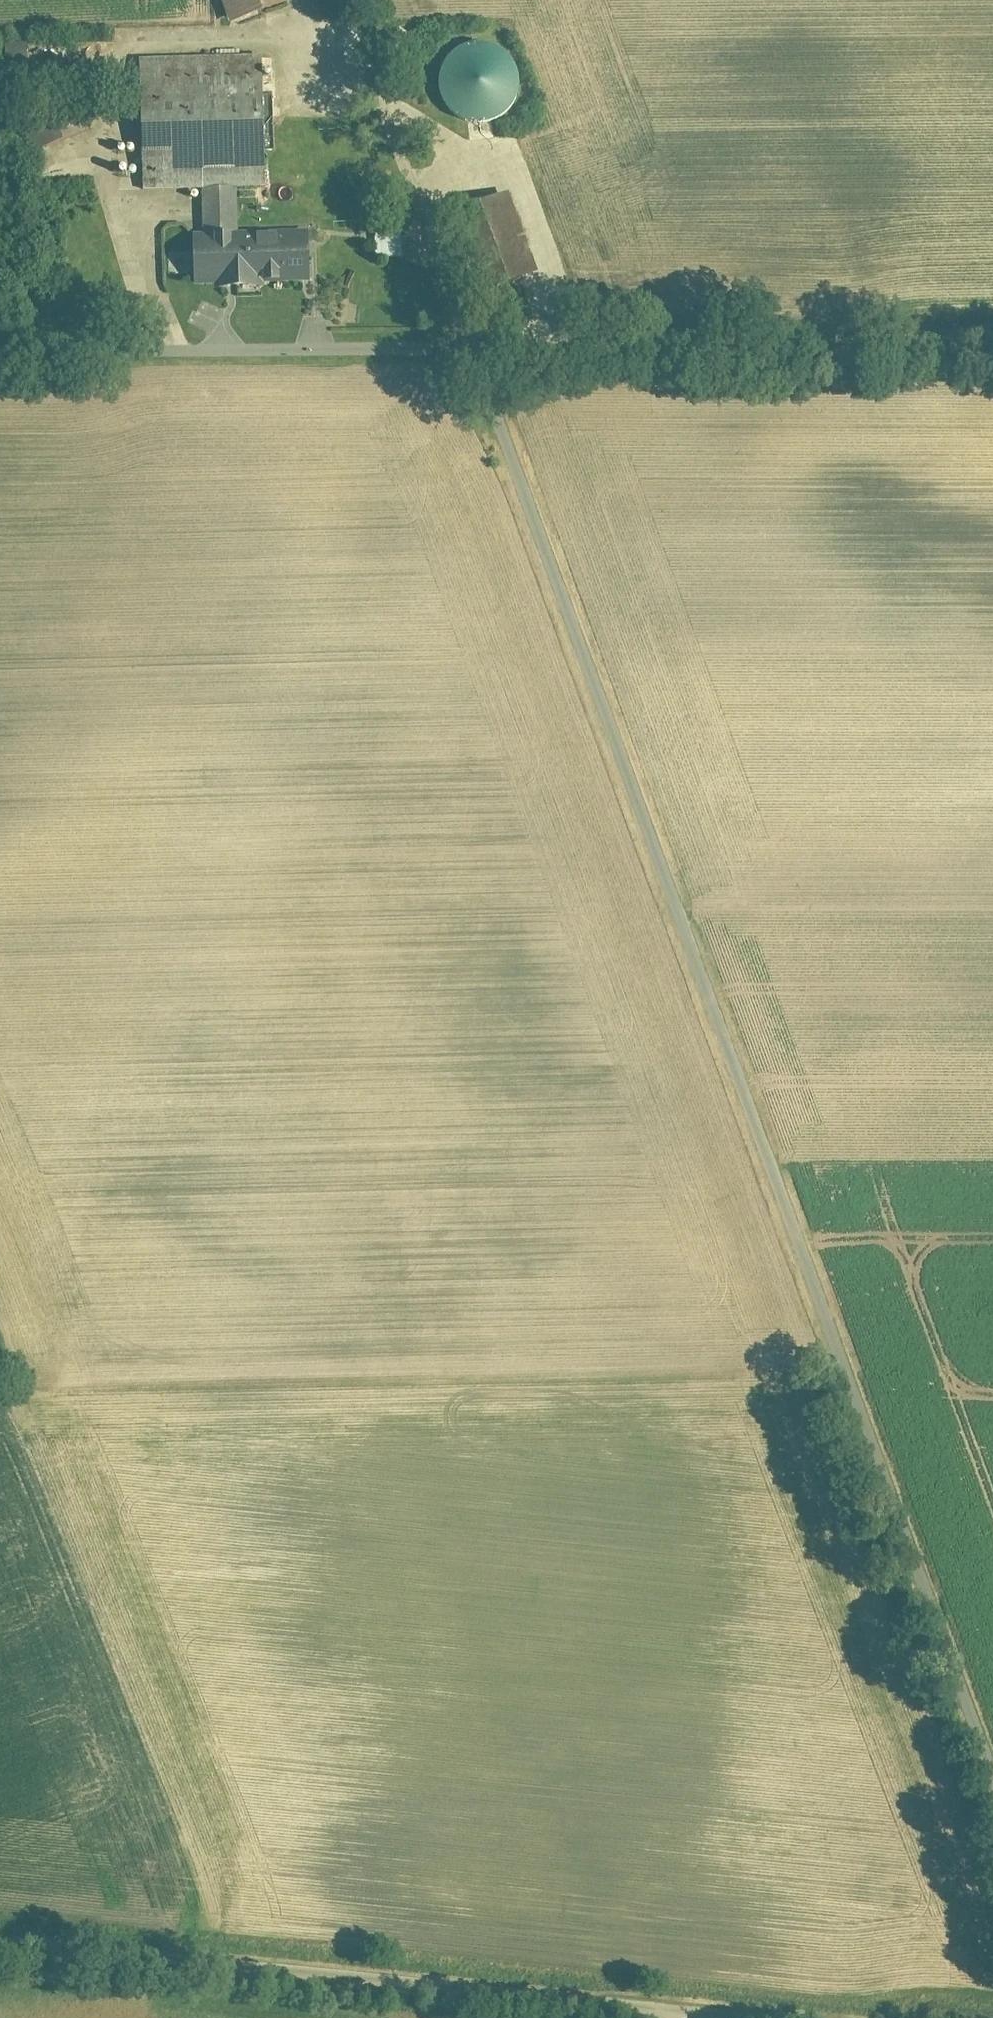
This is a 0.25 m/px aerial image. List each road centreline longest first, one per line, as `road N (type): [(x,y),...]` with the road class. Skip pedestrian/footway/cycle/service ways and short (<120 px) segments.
road 1 (residential): [(992,1779),(463,347)]
road 2 (residential): [(681,2015),(0,1934)]
road 3 (residential): [(463,347),(992,350)]
road 4 (residential): [(0,350),(463,347)]

